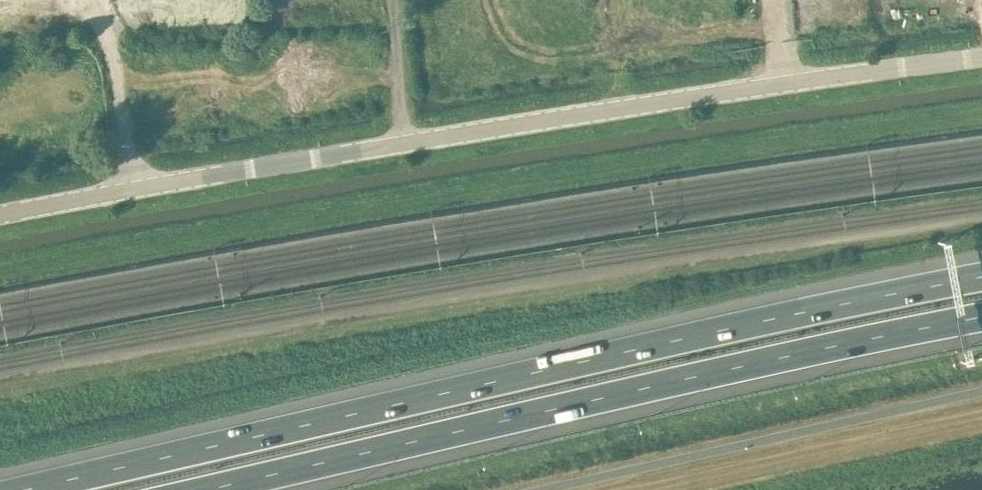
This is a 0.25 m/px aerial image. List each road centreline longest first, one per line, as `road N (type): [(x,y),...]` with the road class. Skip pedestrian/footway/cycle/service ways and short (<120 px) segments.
road 1 (unclassified): [(0,213),(402,141),(981,55)]
road 2 (motorway): [(981,274),(15,489)]
road 3 (motorway): [(198,489),(981,314)]

